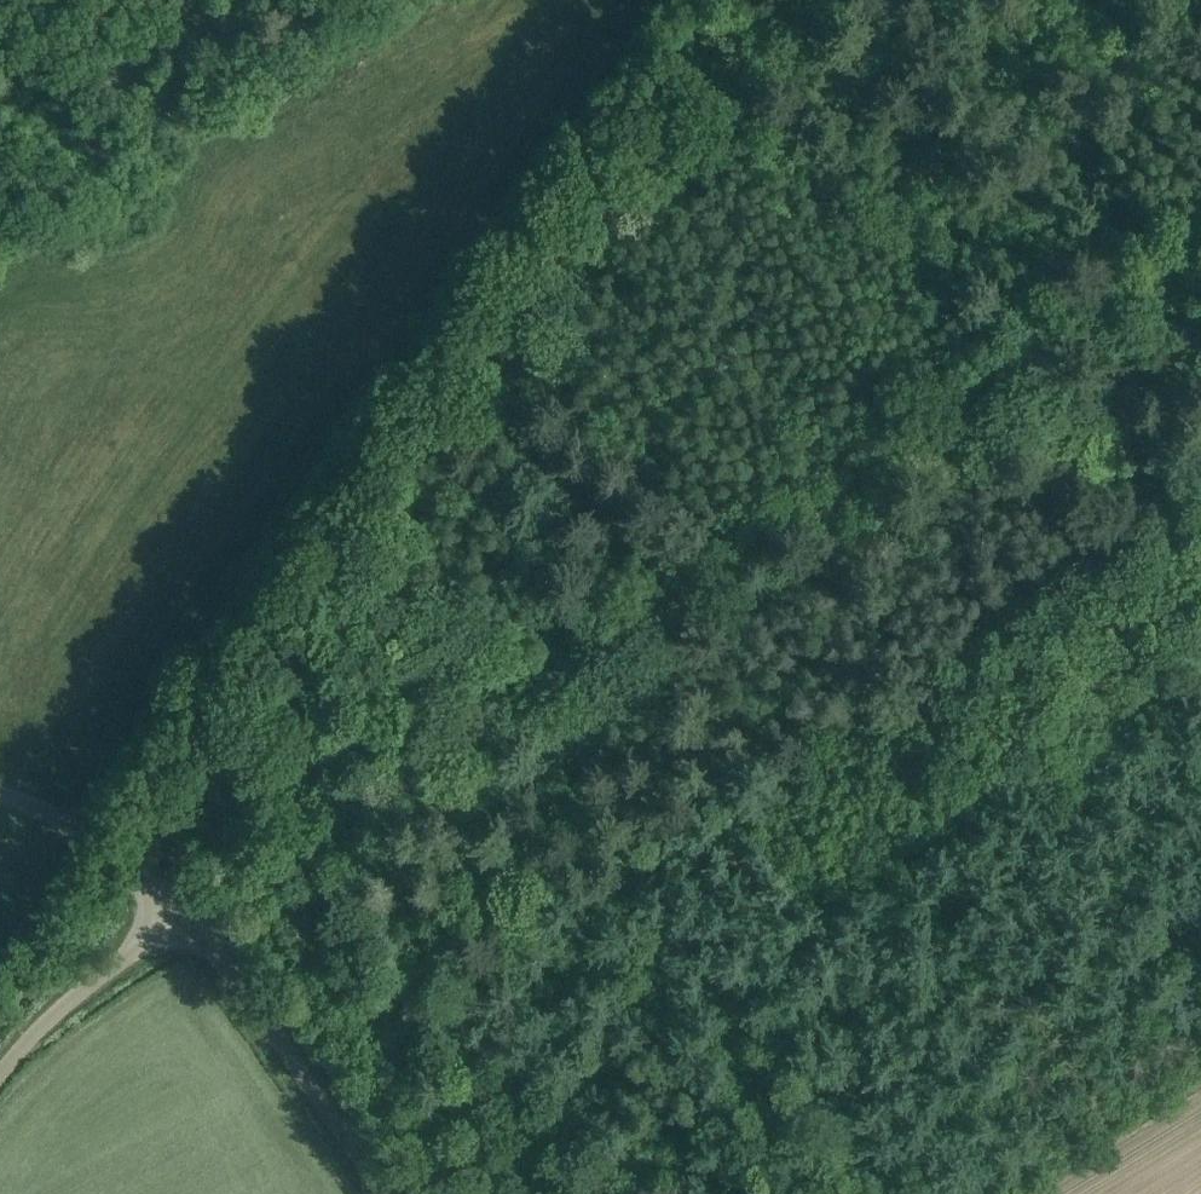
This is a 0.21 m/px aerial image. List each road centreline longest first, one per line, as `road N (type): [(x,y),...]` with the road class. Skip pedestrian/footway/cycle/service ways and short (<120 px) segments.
road 1 (track): [(182,918),(1200,239)]
road 2 (unclassified): [(381,1193),(182,918)]
road 3 (unclassified): [(0,1076),(75,997),(182,918)]
road 4 (track): [(182,918),(107,849),(0,792)]

